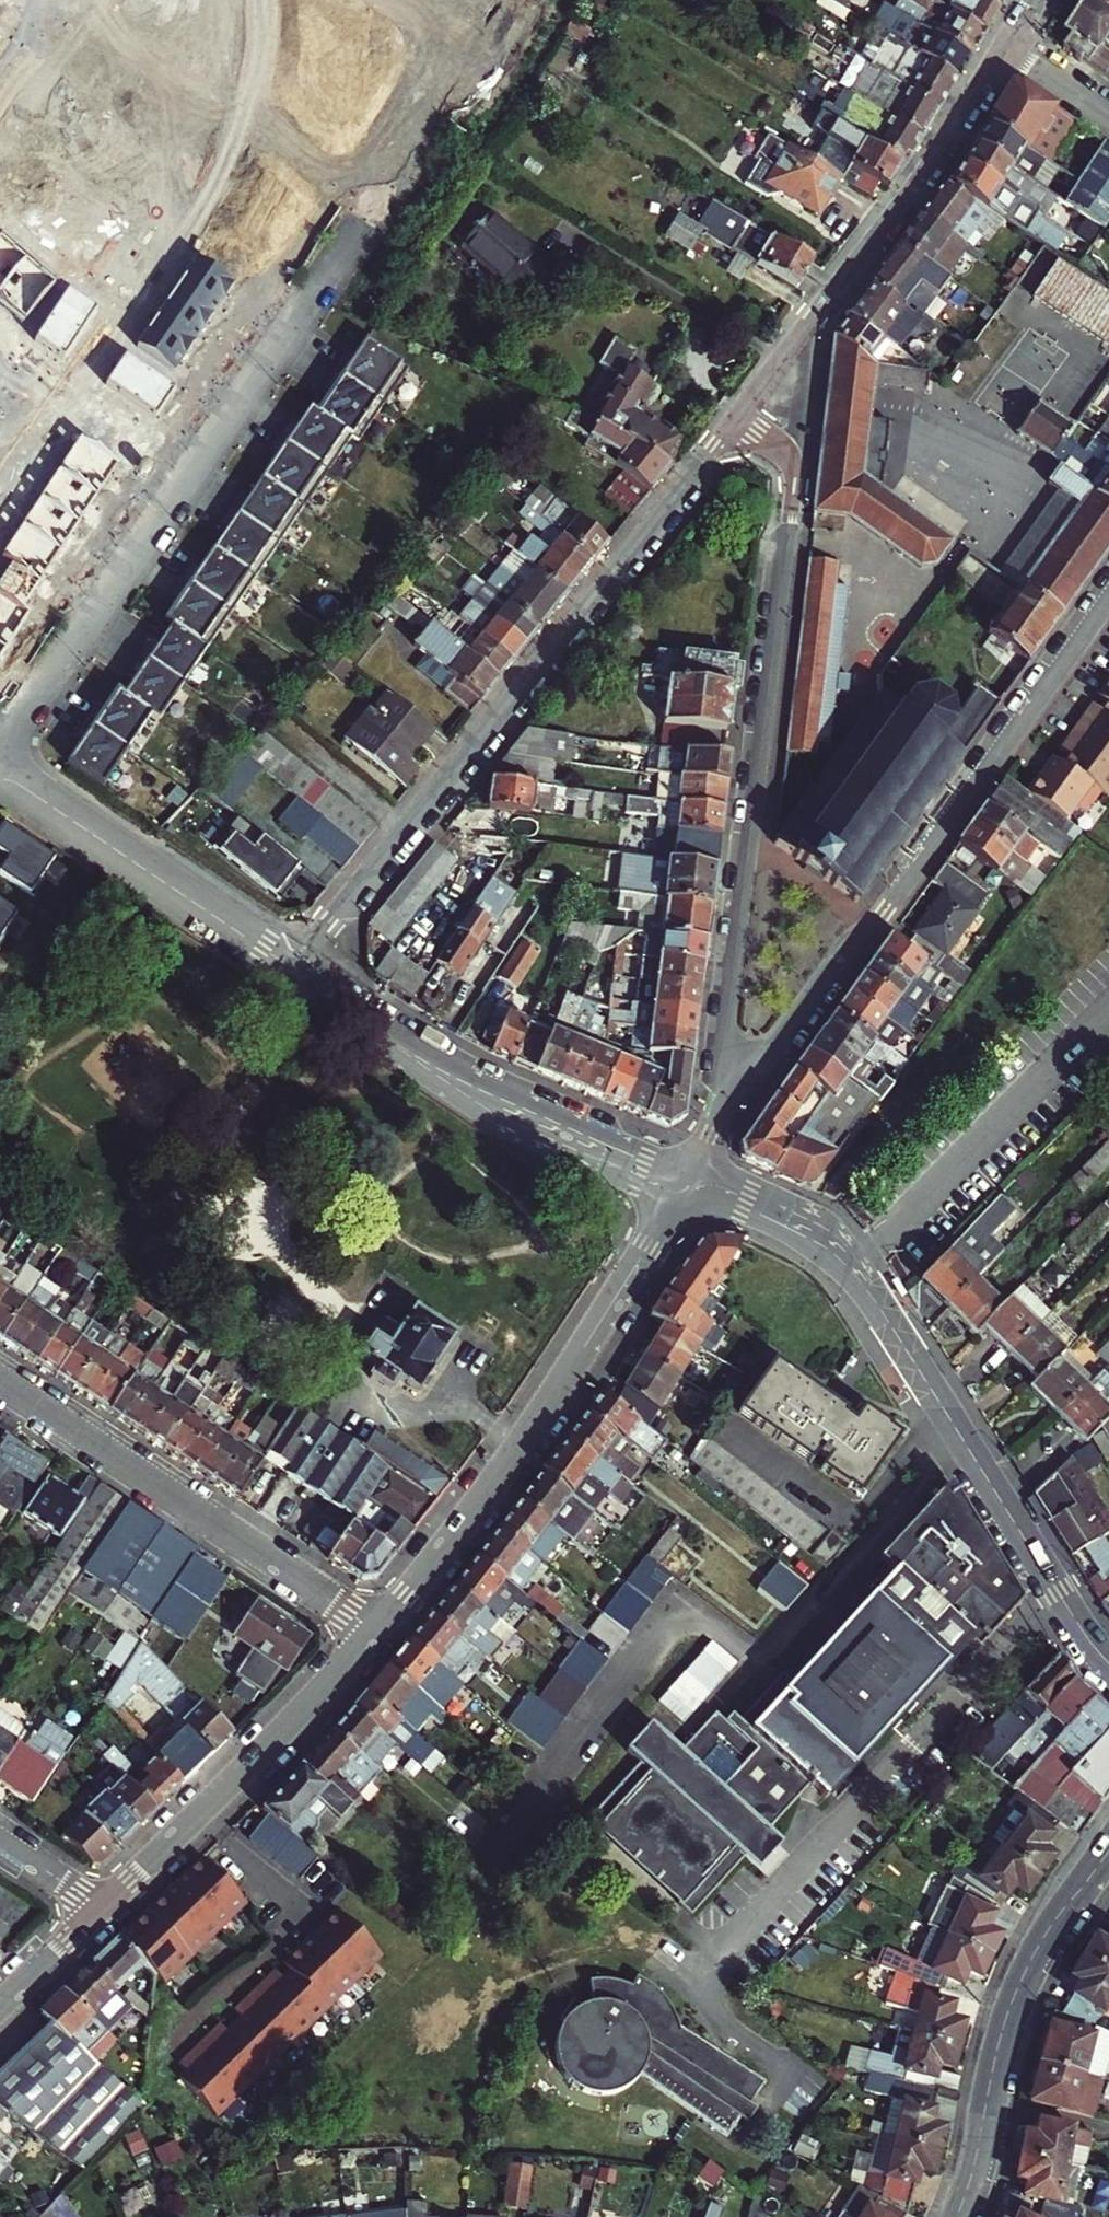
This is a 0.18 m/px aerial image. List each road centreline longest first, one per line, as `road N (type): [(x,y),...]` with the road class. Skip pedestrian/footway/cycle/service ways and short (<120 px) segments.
road 1 (tertiary): [(738,419),(292,970)]
road 2 (residential): [(731,1092),(726,1030),(794,479),(780,447),(738,419)]
road 3 (tertiary): [(1100,1650),(844,1250),(809,1223),(688,1177)]
road 4 (tertiary): [(731,1092),(782,1039),(844,952),(898,899),(1108,600)]
road 5 (tertiary): [(378,1630),(542,1415),(688,1177)]
road 6 (tertiary): [(1010,42),(738,419)]
road 7 (residential): [(0,1378),(378,1630)]
road 8 (tertiary): [(292,970),(517,1109),(688,1177)]
road 9 (residential): [(177,483),(423,121)]
road 10 (tertiary): [(956,2216),(1023,1977),(1108,1846)]
road 11 (residential): [(0,767),(292,970)]
road 12 (residential): [(173,2049),(196,2011),(258,1967),(307,1911),(199,1812)]
road 13 (residential): [(0,743),(177,483)]
road 14 (tertiary): [(199,1812),(378,1630)]
road 15 (residential): [(0,367),(177,483)]
road 16 (tertiary): [(0,2004),(103,1907)]
road 17 (tertiary): [(103,1907),(199,1812)]
road 18 (residential): [(103,1907),(0,1840)]
road 19 (residential): [(1108,113),(1010,42)]

